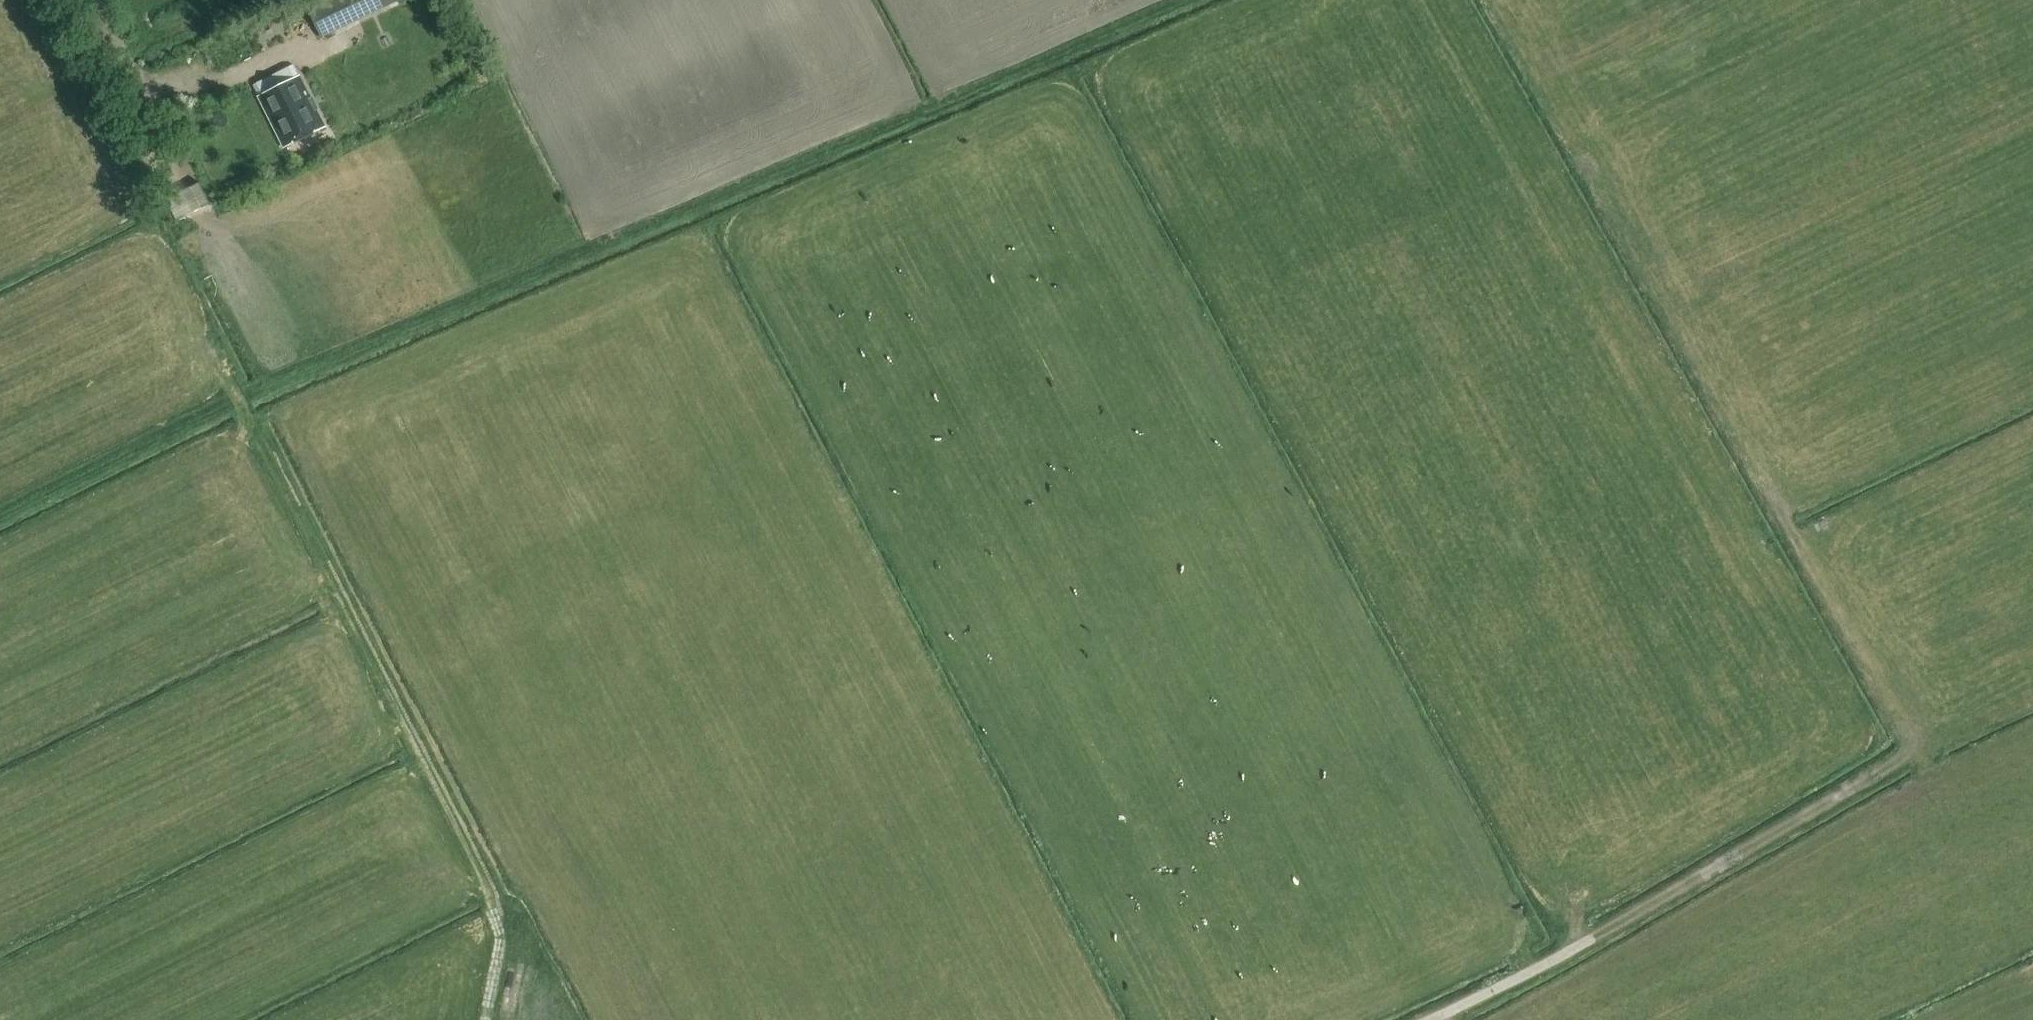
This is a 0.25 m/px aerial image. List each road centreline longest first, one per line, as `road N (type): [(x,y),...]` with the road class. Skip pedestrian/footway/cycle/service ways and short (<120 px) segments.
road 1 (track): [(98,0),(147,96),(242,73)]
road 2 (unclassified): [(1417,1019),(1597,932)]

